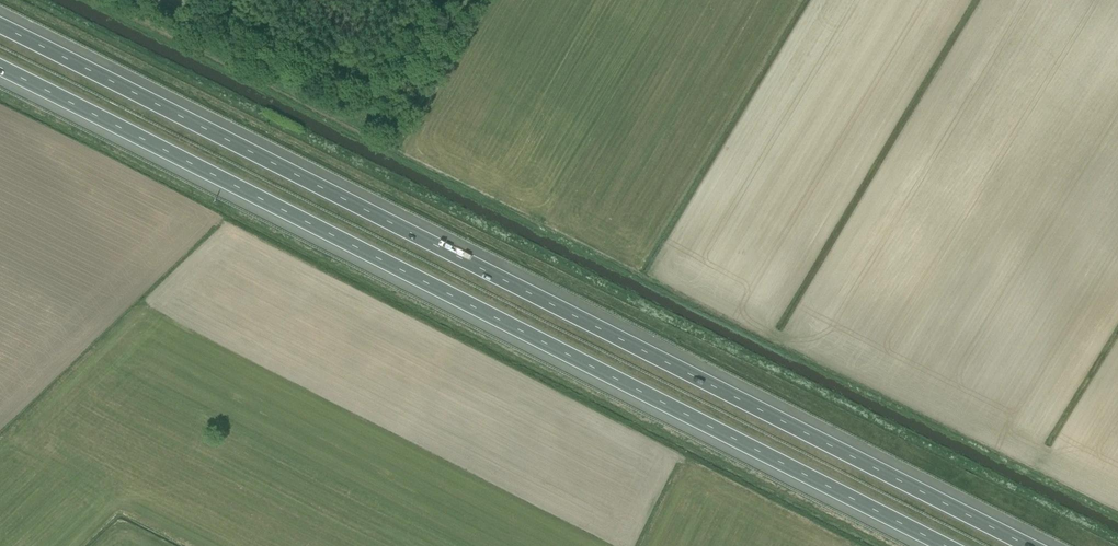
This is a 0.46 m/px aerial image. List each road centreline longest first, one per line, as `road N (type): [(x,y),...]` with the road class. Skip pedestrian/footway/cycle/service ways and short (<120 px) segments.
road 1 (motorway): [(1039,545),(0,28)]
road 2 (motorway): [(0,73),(944,545)]
road 3 (track): [(94,0),(389,139),(471,0)]
road 4 (track): [(190,545),(115,508),(72,545)]

